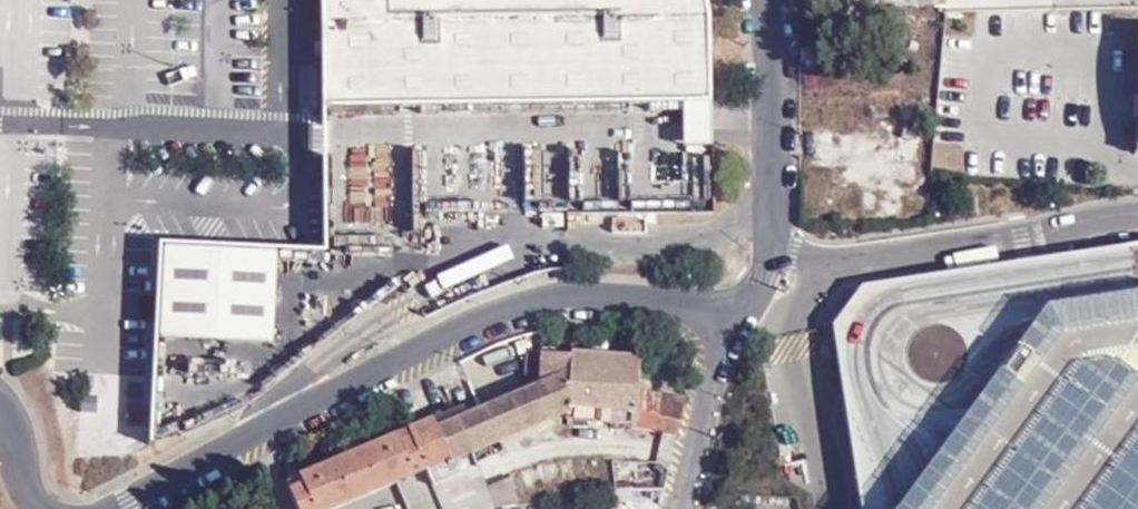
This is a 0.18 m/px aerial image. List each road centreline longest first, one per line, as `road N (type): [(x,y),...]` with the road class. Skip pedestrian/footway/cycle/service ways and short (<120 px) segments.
road 1 (unclassified): [(769,250),(753,298),(725,317),(606,294),(545,294),(481,314),(124,508)]
road 2 (unclassified): [(1137,211),(855,261),(769,250)]
road 3 (unclassified): [(759,0),(769,250)]

